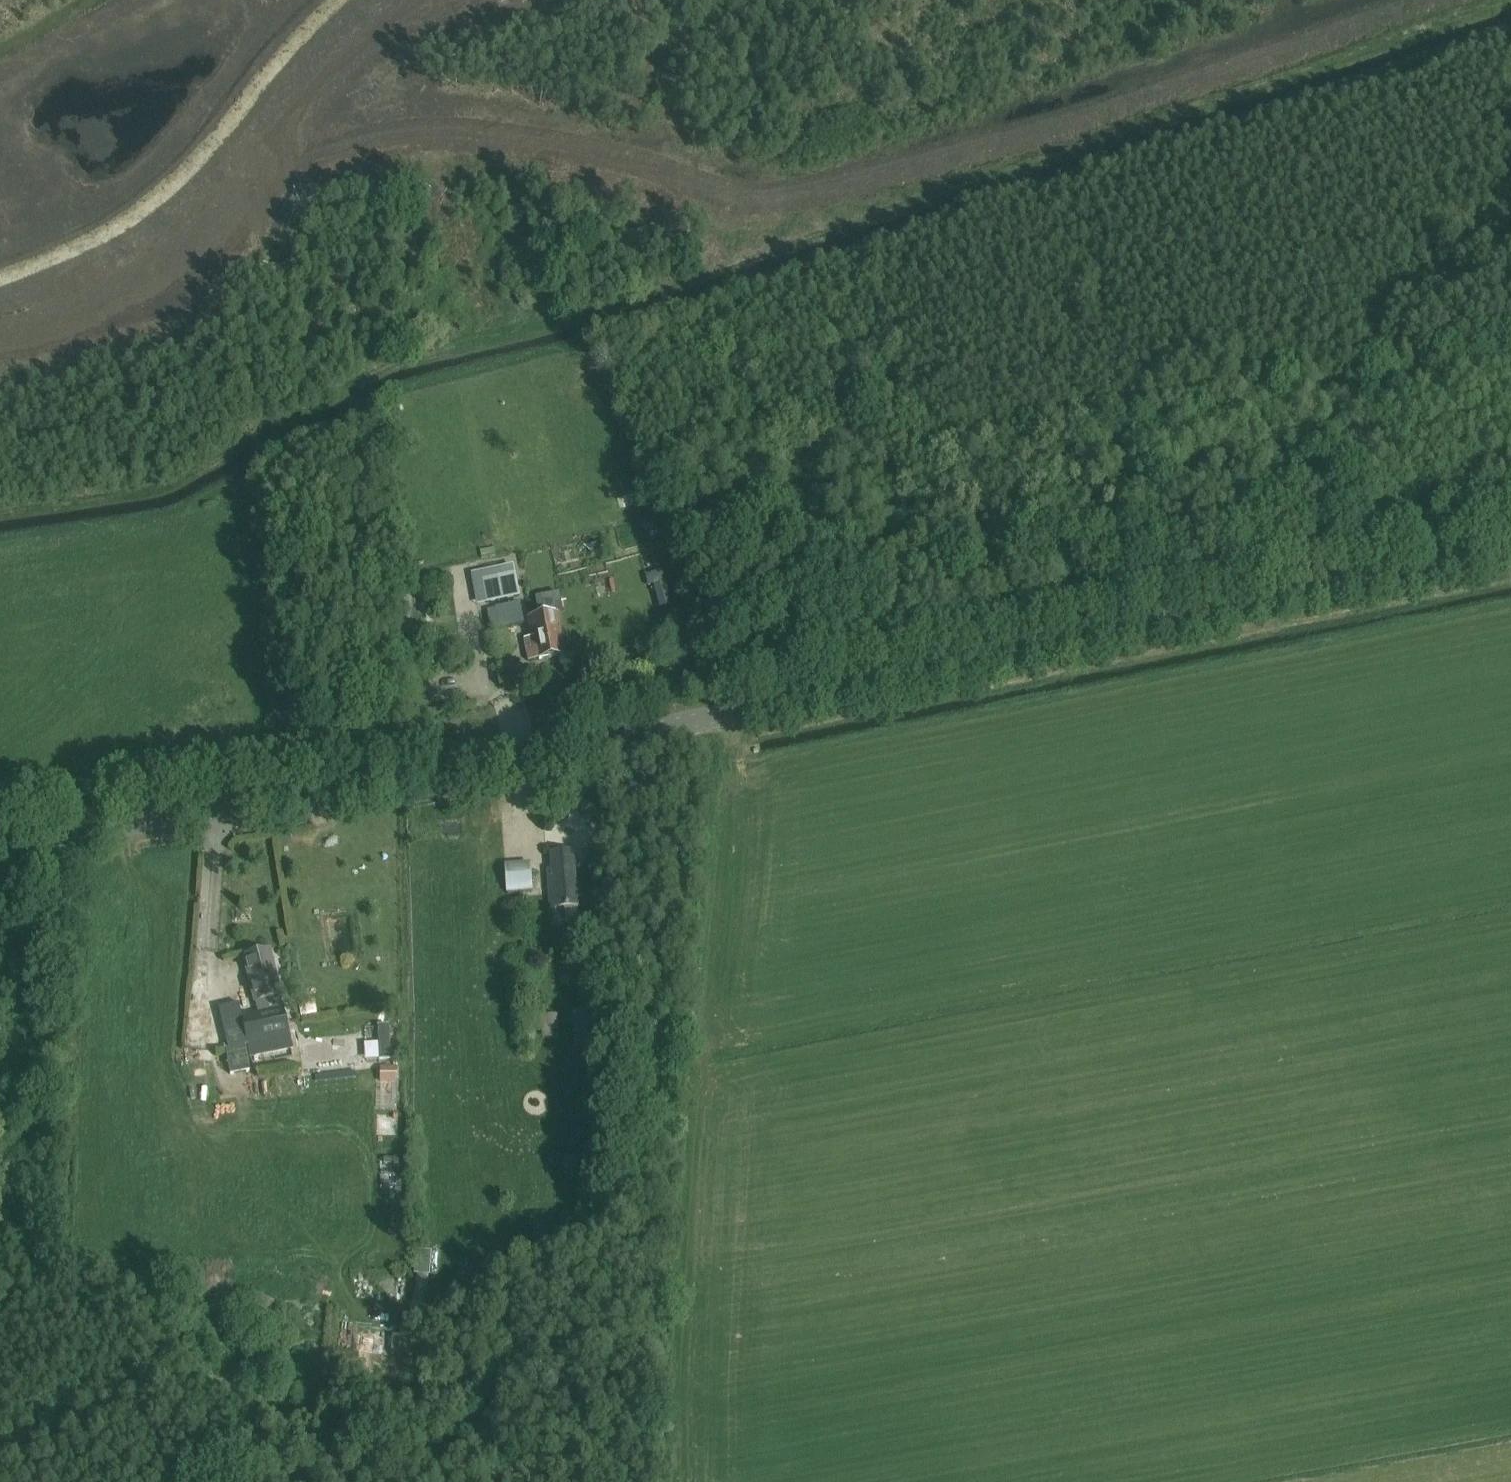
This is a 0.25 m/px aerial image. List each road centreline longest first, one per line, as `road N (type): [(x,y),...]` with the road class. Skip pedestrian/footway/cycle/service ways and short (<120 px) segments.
road 1 (tertiary): [(0,847),(248,805),(1510,545)]

